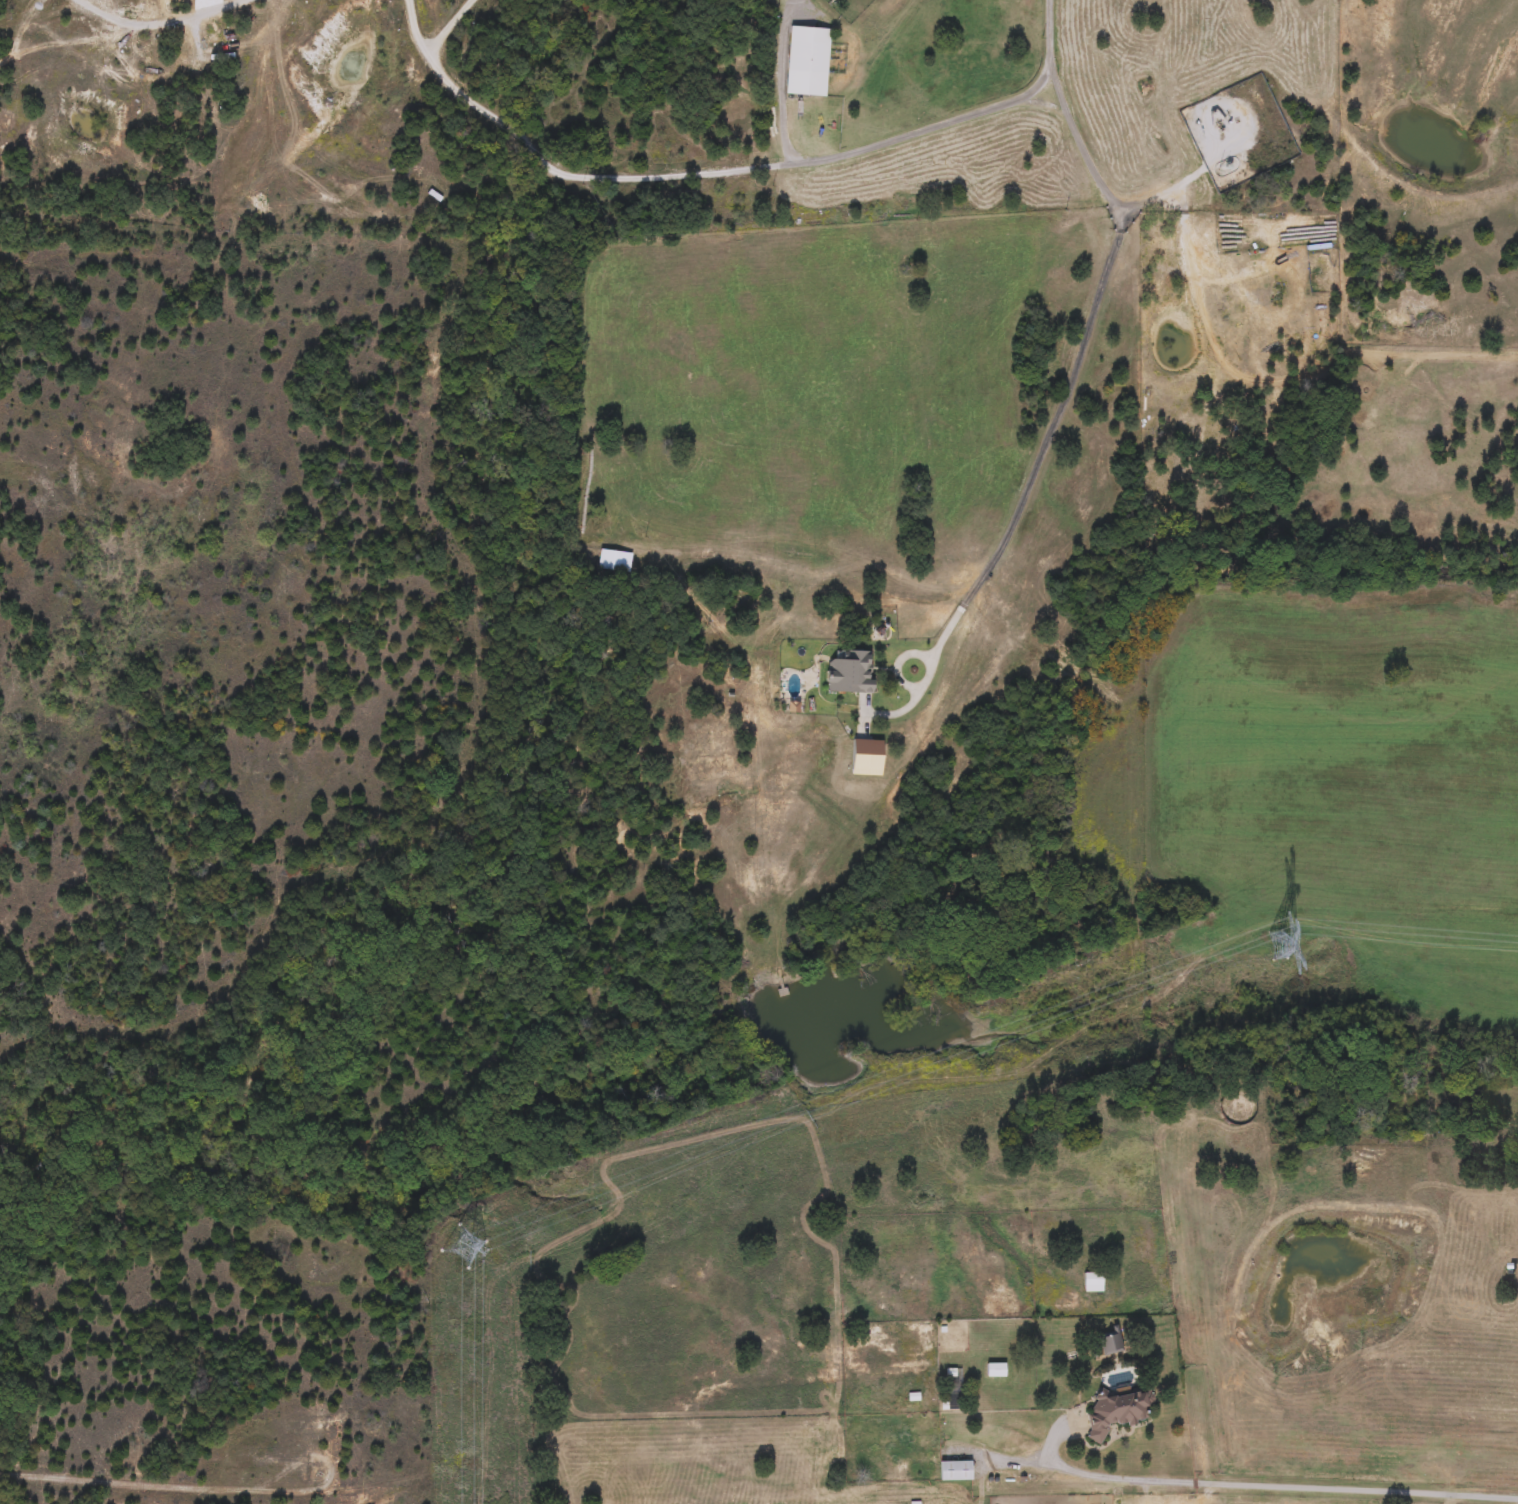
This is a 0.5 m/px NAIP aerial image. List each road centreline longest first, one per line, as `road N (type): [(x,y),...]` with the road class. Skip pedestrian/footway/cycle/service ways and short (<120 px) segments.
road 1 (residential): [(575,233),(0,36)]
road 2 (residential): [(1128,1480),(1517,1501)]

